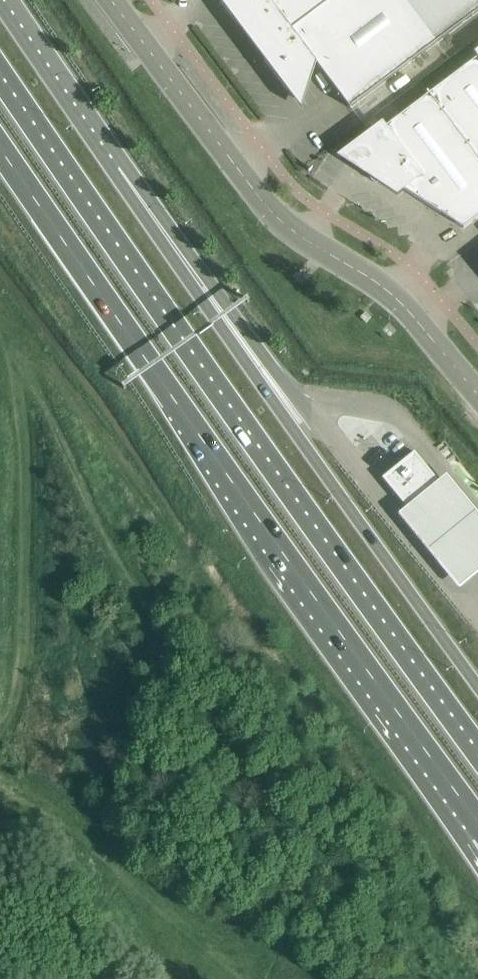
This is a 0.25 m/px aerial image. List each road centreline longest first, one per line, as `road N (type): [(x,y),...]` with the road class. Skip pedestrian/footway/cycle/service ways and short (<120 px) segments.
road 1 (trunk): [(477,748),(0,69)]
road 2 (trunk): [(477,682),(0,4)]
road 3 (trunk): [(0,149),(477,825)]
road 4 (tertiary): [(477,396),(391,294),(275,216),(110,0)]

